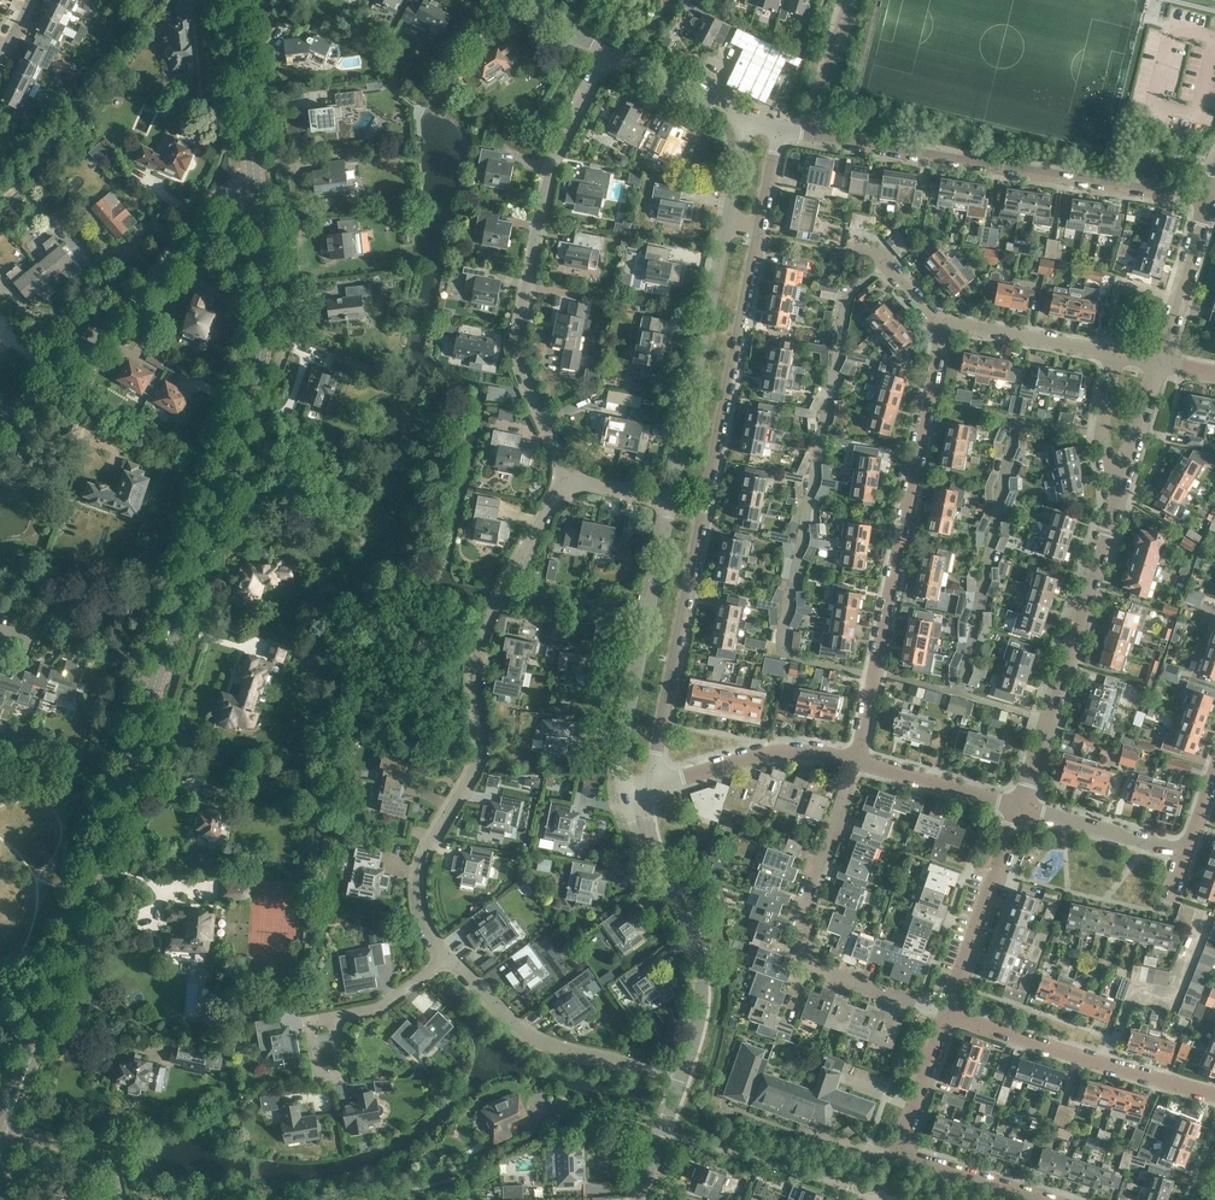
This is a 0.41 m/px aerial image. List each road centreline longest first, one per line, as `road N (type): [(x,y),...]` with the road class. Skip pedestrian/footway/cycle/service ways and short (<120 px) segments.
road 1 (tertiary): [(6,1124),(256,364),(263,324),(251,179)]
road 2 (residential): [(446,955),(422,914),(419,877),(480,751),(475,681),(483,630),(572,483)]
road 3 (residential): [(572,483),(518,352),(556,154),(611,52)]
road 4 (residential): [(859,757),(940,324)]
road 5 (tertiary): [(813,133),(1207,195)]
road 6 (residential): [(0,414),(123,312),(225,192),(251,179)]
road 7 (residential): [(1020,806),(1118,497)]
road 8 (residential): [(672,500),(623,788)]
road 9 (residential): [(650,783),(705,506)]
road 10 (residential): [(722,225),(672,500)]
road 11 (residential): [(705,506),(758,232)]
road 12 (unclassified): [(1214,1095),(948,1015)]
road 13 (unclassified): [(683,1075),(542,1040),(446,955)]
road 14 (unclassified): [(948,1015),(1020,806)]
road 15 (residential): [(683,1075),(700,980),(657,864)]
road 16 (unclassified): [(650,783),(788,748),(859,757)]
road 17 (unclassified): [(809,960),(805,893),(859,757)]
road 18 (residential): [(909,1122),(899,1156),(1043,1199)]
road 19 (tertiary): [(251,179),(232,0)]
road 20 (residential): [(940,324),(1110,353)]
road 21 (unclassified): [(1186,850),(1020,806)]
road 22 (residential): [(1160,360),(1207,195)]
road 23 (unclassified): [(1020,806),(859,757)]
road 24 (unclassified): [(948,1015),(809,960)]
road 25 (residential): [(1118,497),(1100,434),(1110,353)]
road 26 (residential): [(742,112),(611,52)]
road 27 (residential): [(1118,497),(1160,360)]
road 28 (tertiary): [(850,0),(813,133)]
road 29 (unclassified): [(635,1199),(683,1075)]
road 30 (unclassified): [(446,955),(395,997),(336,1017)]
road 31 (unclassified): [(336,1017),(342,1064),(333,1076),(318,1069),(311,1022)]
road 32 (residential): [(844,254),(878,256),(940,324)]

